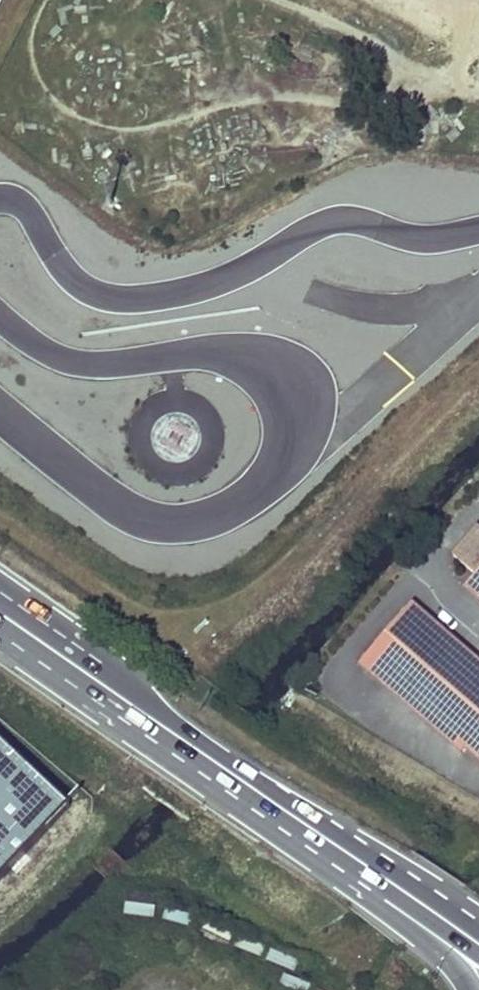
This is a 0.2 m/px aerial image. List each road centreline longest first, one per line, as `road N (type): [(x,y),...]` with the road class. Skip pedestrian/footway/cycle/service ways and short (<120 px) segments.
road 1 (tertiary): [(0,613),(364,865)]
road 2 (motorway): [(364,865),(373,902),(471,989)]
road 3 (tertiary): [(364,865),(478,945)]

